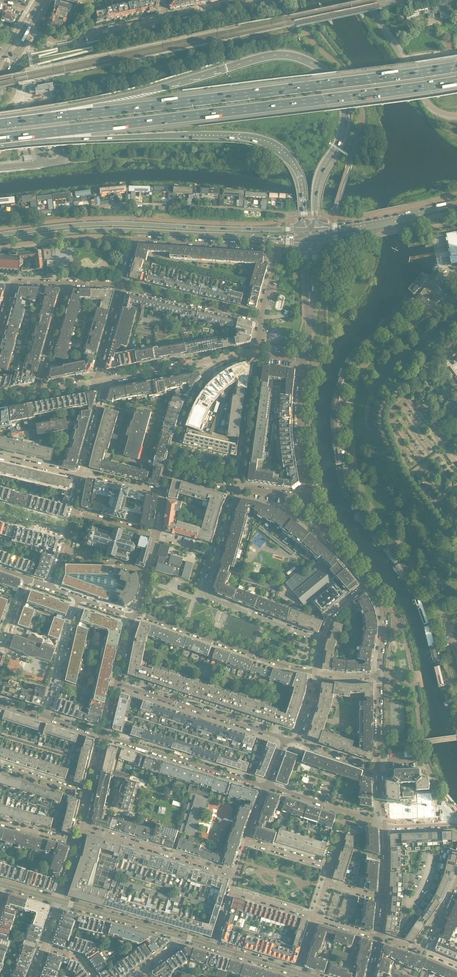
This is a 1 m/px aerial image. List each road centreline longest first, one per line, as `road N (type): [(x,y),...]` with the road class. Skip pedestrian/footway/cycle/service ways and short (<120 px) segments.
road 1 (motorway): [(315,220),(316,187),(339,141),(344,103),(327,75),(298,57),(262,57),(143,92),(0,118)]
road 2 (motorway): [(456,67),(0,126)]
road 3 (motorway): [(0,139),(456,81)]
road 4 (residential): [(456,293),(368,359),(348,415),(363,496),(409,558),(456,647)]
road 5 (motorway): [(0,140),(253,138),(290,160),(304,219)]
road 6 (residential): [(0,216),(107,206),(288,213),(276,229)]
road 7 (secondary): [(0,241),(106,230),(294,241)]
road 8 (secondary): [(276,229),(102,224),(0,235)]
road 9 (residential): [(320,640),(204,594),(239,488)]
road 10 (residential): [(136,239),(277,249),(262,319)]
road 11 (residential): [(133,617),(315,672)]
road 12 (residential): [(285,739),(117,683)]
road 13 (residential): [(104,735),(267,786)]
road 14 (residential): [(236,874),(83,827)]
road 15 (residential): [(456,115),(429,105),(363,0)]
road 16 (residential): [(122,286),(262,319)]
road 17 (residential): [(163,19),(57,40),(27,34)]
road 18 (residential): [(305,361),(301,417),(311,497)]
road 19 (secondary): [(327,239),(456,213)]
road 20 (secondary): [(456,204),(327,228)]
road 21 (tertiary): [(59,901),(180,936)]
road 22 (residential): [(45,715),(79,598)]

